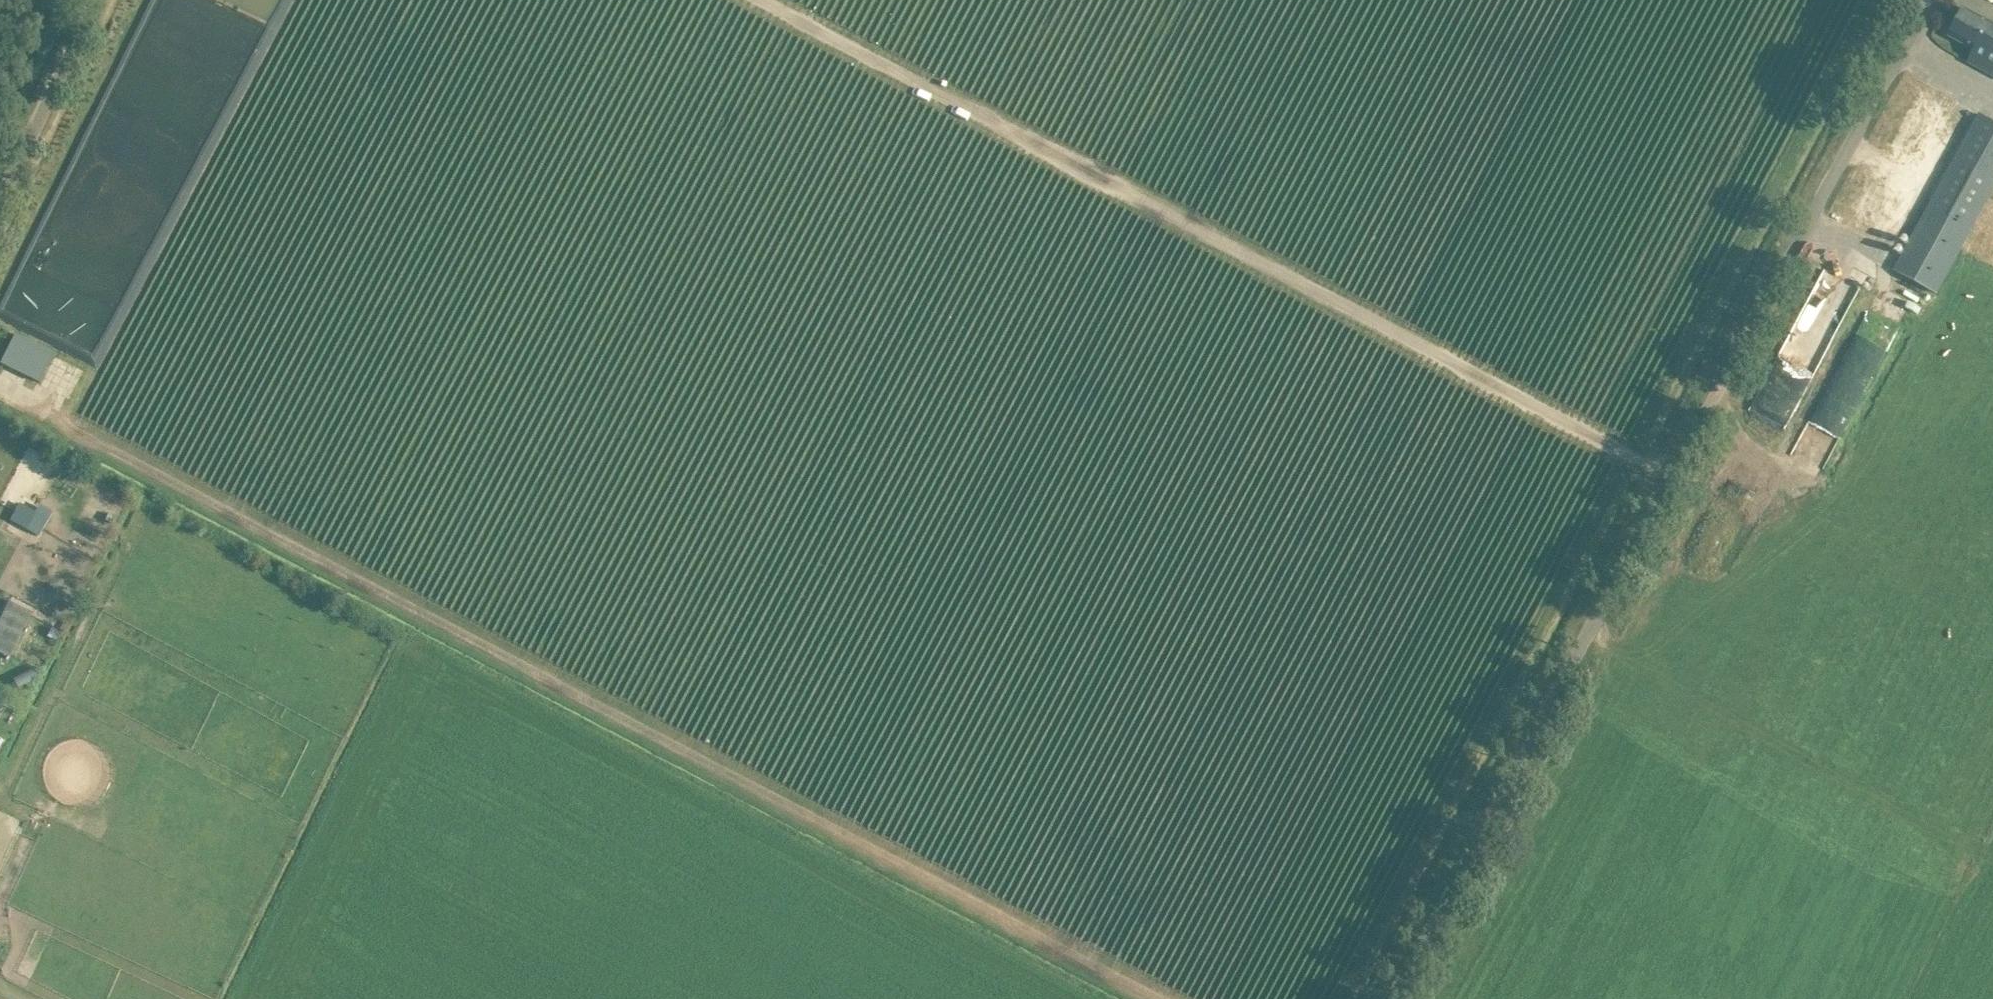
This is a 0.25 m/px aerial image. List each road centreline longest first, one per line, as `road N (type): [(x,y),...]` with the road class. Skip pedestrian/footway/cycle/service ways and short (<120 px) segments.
road 1 (unclassified): [(1391,998),(1809,226),(1922,0)]
road 2 (unclassified): [(0,193),(98,0)]

